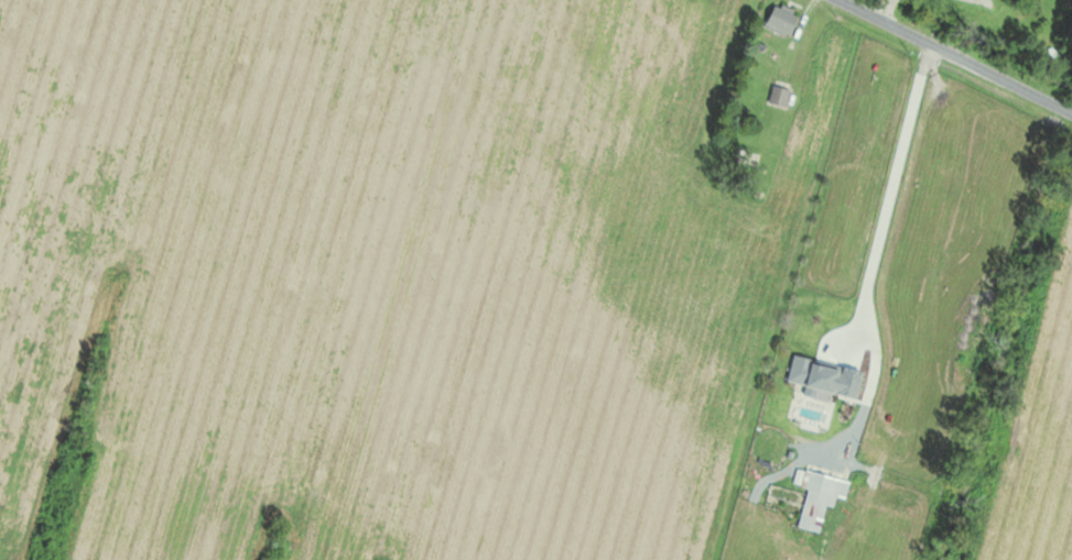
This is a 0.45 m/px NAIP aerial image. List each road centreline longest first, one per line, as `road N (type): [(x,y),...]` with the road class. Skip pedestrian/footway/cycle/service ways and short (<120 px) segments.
road 1 (residential): [(839,0),(1071,114)]

